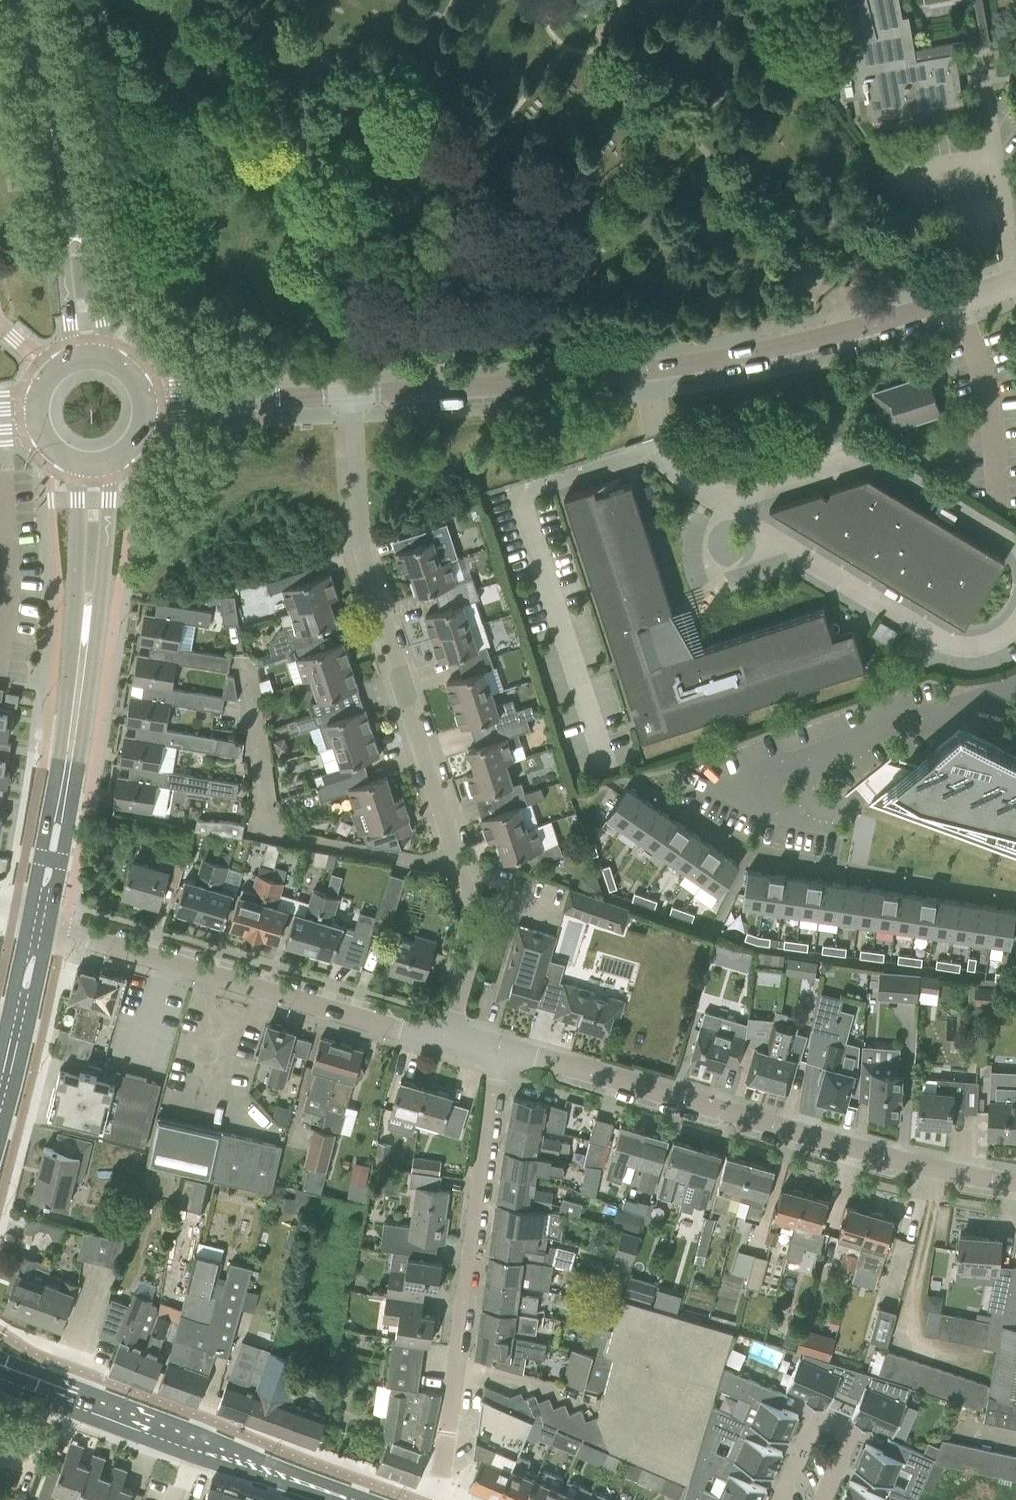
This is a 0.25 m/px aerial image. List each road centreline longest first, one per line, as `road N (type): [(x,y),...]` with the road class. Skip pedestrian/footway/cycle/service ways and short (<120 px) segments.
road 1 (residential): [(347,397),(760,350),(884,322),(1015,275)]
road 2 (residential): [(1015,1177),(499,1053)]
road 3 (residential): [(347,397),(357,544),(466,859)]
road 4 (residential): [(431,1499),(499,1053)]
road 5 (residential): [(443,1039),(36,931)]
road 6 (residential): [(466,859),(428,867),(291,839),(269,791),(242,649)]
road 7 (tertiary): [(36,931),(89,602)]
road 8 (residential): [(1015,688),(794,764)]
road 9 (tertiary): [(196,1437),(0,1365)]
road 10 (residential): [(144,409),(347,397)]
road 11 (tertiary): [(65,198),(22,0)]
road 12 (residential): [(779,1499),(814,1422),(850,1437),(824,1499)]
road 13 (residential): [(466,859),(479,898),(443,1039)]
road 14 (tertiary): [(364,1499),(196,1437)]
road 15 (tertiary): [(108,360),(91,273),(65,198)]
road 16 (tertiary): [(0,1092),(36,931)]
road 17 (tertiary): [(65,198),(74,360)]
road 18 (tertiary): [(89,602),(103,566),(116,457)]
road 19 (tertiary): [(73,460),(89,602)]

